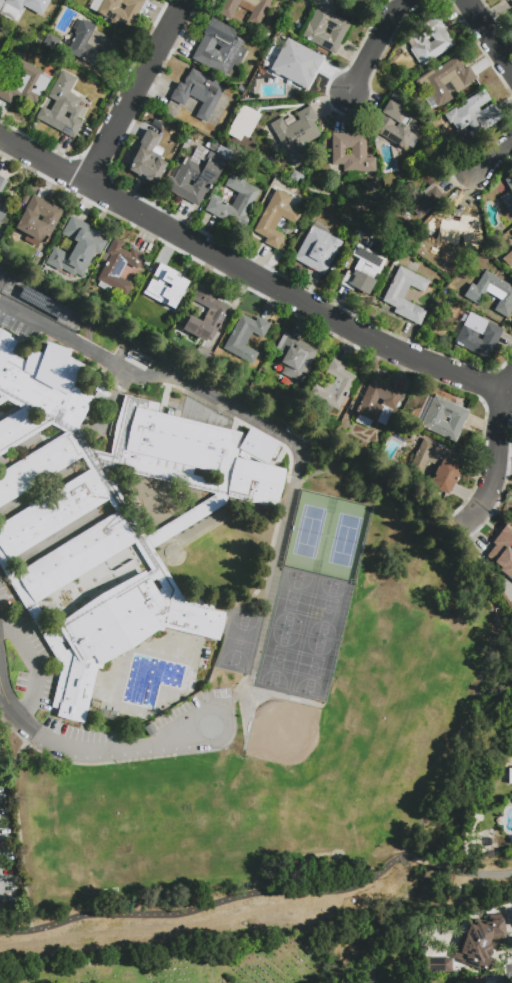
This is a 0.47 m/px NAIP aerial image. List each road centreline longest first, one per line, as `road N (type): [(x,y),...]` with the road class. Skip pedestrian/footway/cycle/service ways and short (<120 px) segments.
road 1 (residential): [(0,137),(368,340),(505,394)]
road 2 (residential): [(0,681),(2,696),(36,730),(96,754),(169,745),(211,725)]
road 3 (residential): [(185,0),(86,185)]
road 4 (residential): [(511,381),(493,481),(467,517)]

